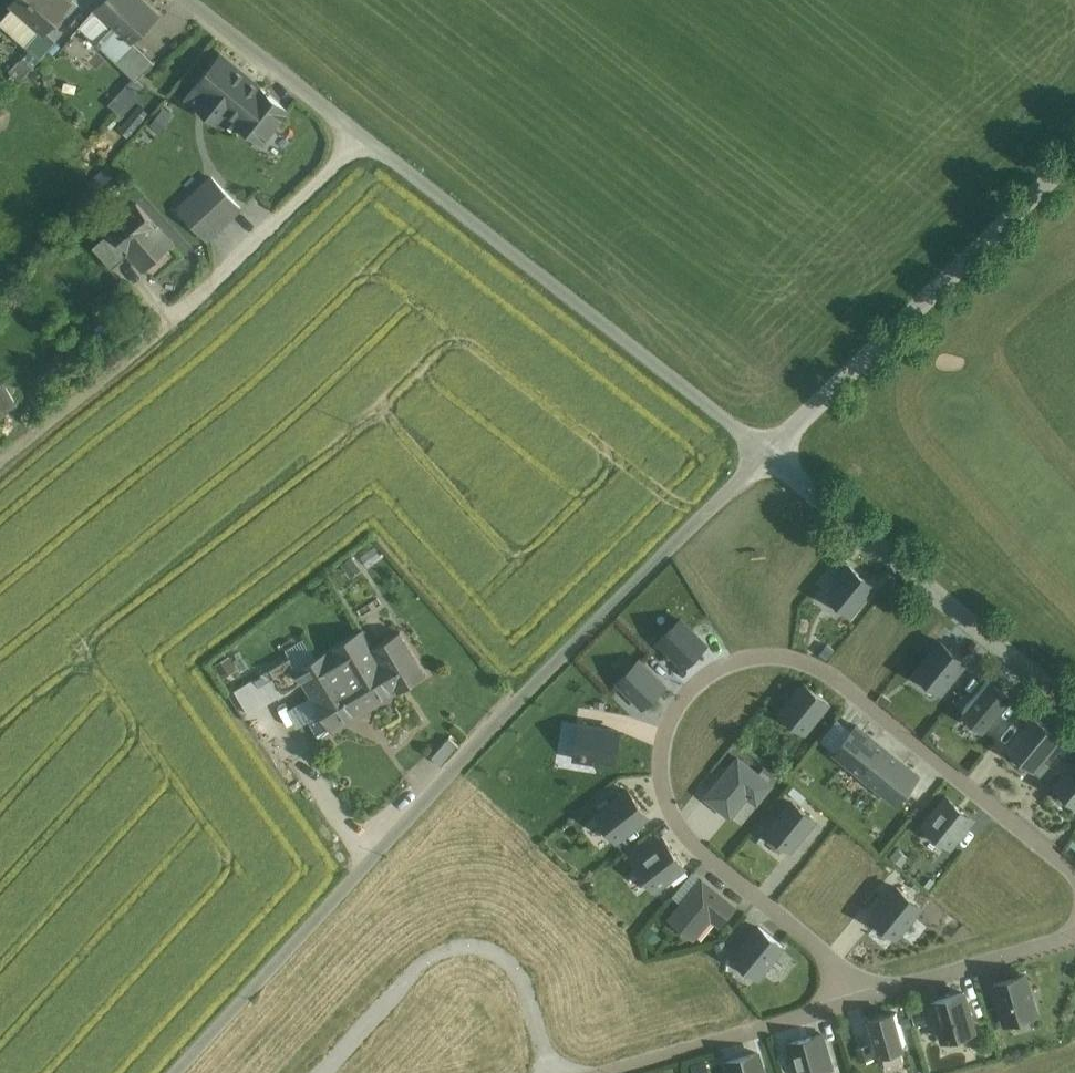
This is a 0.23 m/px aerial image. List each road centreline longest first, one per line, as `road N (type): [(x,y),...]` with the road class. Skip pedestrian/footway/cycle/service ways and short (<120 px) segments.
road 1 (residential): [(1074,875),(824,670),(767,655),(714,671),(679,704),(670,726),(662,789),(672,813),(688,837),(873,994)]
road 2 (unclassified): [(175,1072),(530,684),(766,454)]
road 3 (unclassified): [(766,454),(308,95)]
road 4 (unclassified): [(766,454),(1074,157)]
road 5 (unclassified): [(1074,711),(766,454)]
road 6 (residential): [(602,1072),(873,994)]
road 7 (residential): [(873,994),(1074,932)]
road 8 (residential): [(308,95),(186,0)]

